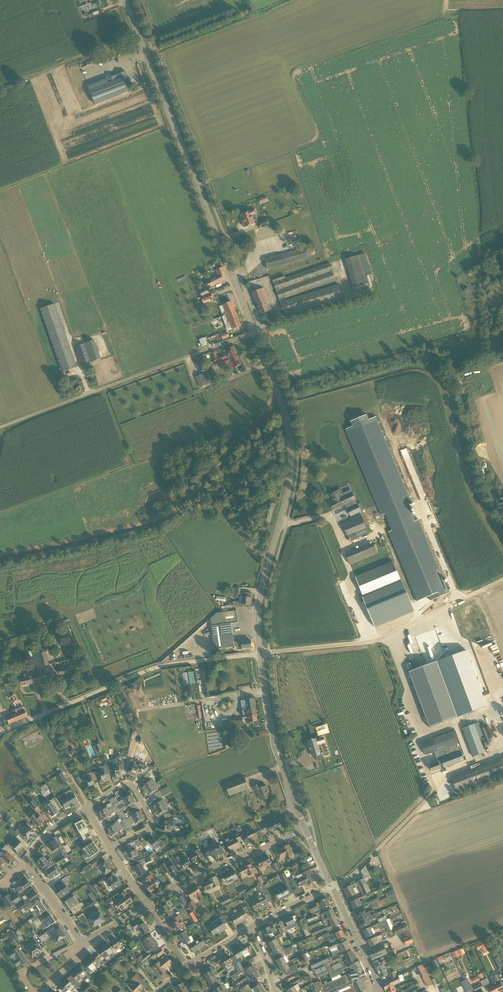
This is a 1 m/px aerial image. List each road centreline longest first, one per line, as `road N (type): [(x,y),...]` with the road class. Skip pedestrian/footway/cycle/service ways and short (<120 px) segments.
road 1 (track): [(444,0),(434,20),(300,73),(317,140),(197,188)]
road 2 (secondary): [(254,334),(124,0)]
road 3 (secondary): [(260,654),(259,603),(290,452),(254,334)]
road 4 (unclassified): [(0,732),(144,669),(260,654)]
road 5 (unclassified): [(0,428),(254,334)]
road 6 (unclassified): [(260,654),(376,640),(502,578)]
road 7 (residential): [(147,905),(305,828)]
road 8 (unclassified): [(109,848),(150,829),(135,785),(88,808)]
road 9 (unclassified): [(334,890),(427,795)]

